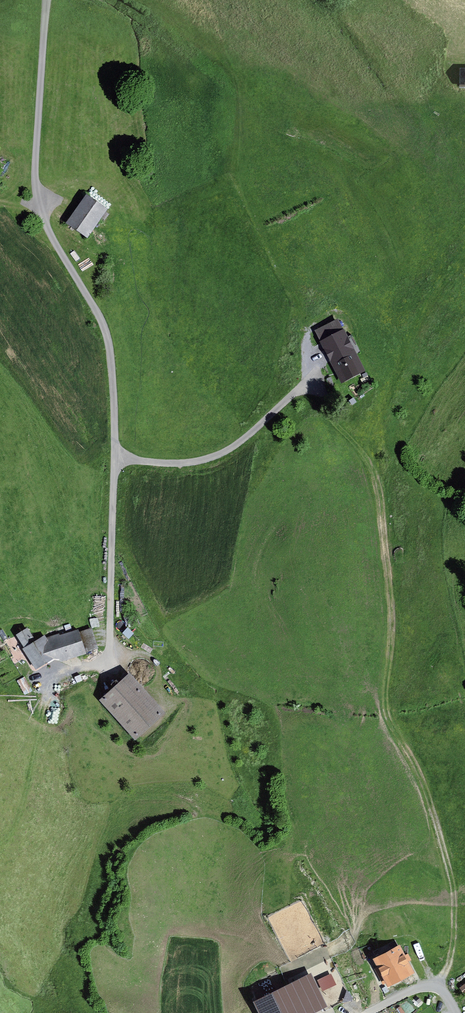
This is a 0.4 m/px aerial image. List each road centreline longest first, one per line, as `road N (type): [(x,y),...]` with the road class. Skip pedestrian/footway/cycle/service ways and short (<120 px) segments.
road 1 (track): [(434,989),(453,952),(453,909),(422,768),(387,718),(387,585),(370,472),(312,386)]
road 2 (track): [(110,459),(183,465),(228,453),(312,386)]

